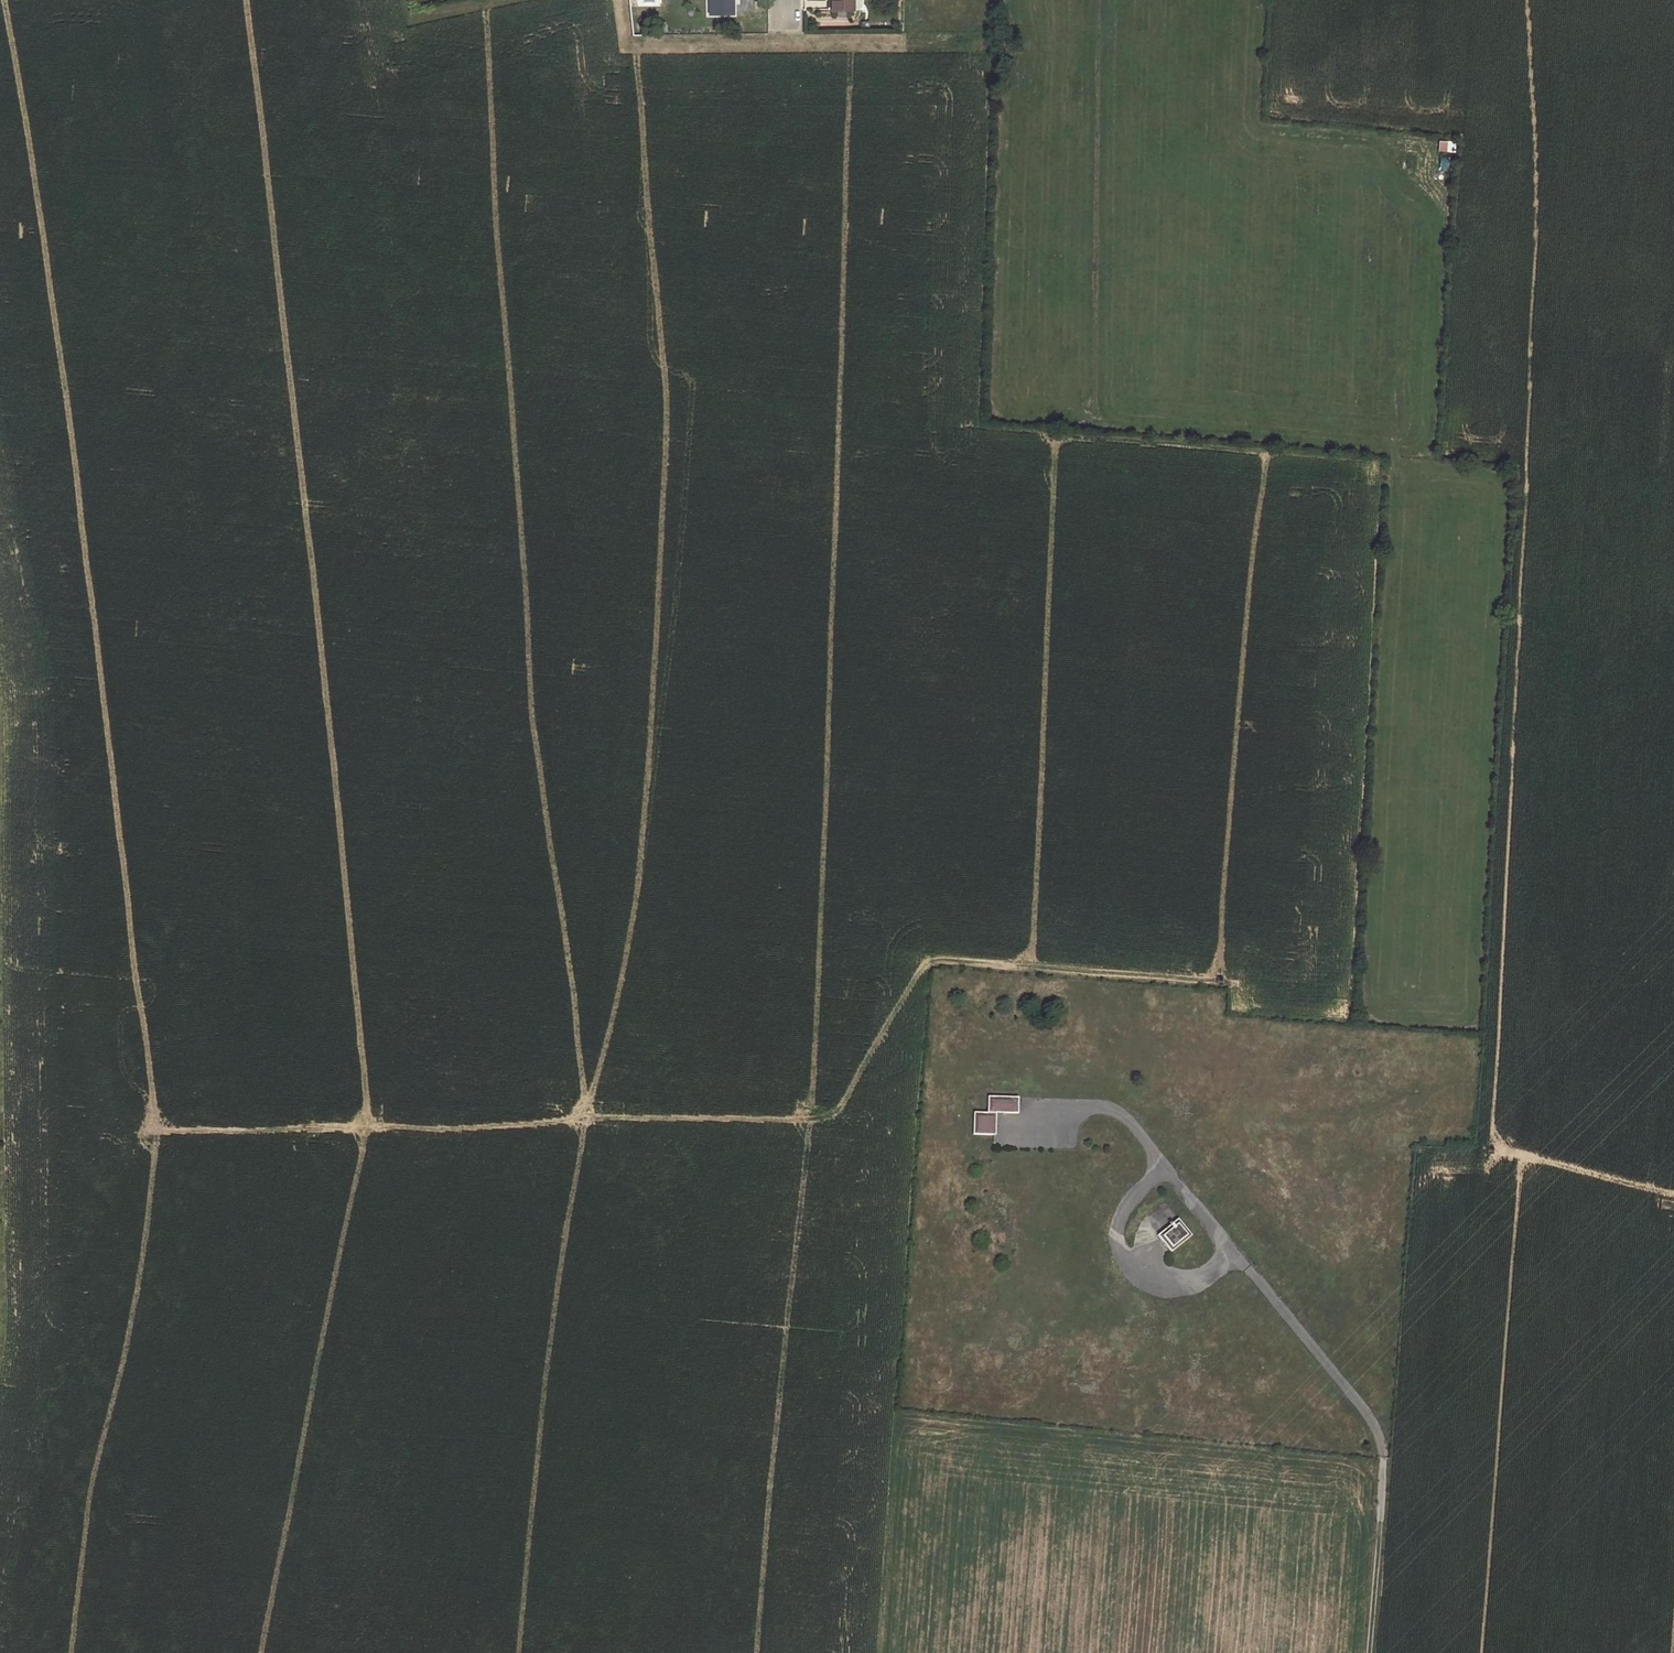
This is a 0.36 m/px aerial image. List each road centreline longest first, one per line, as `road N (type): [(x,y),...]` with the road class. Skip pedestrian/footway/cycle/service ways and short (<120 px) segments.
road 1 (track): [(1369,1652),(1383,1458)]

